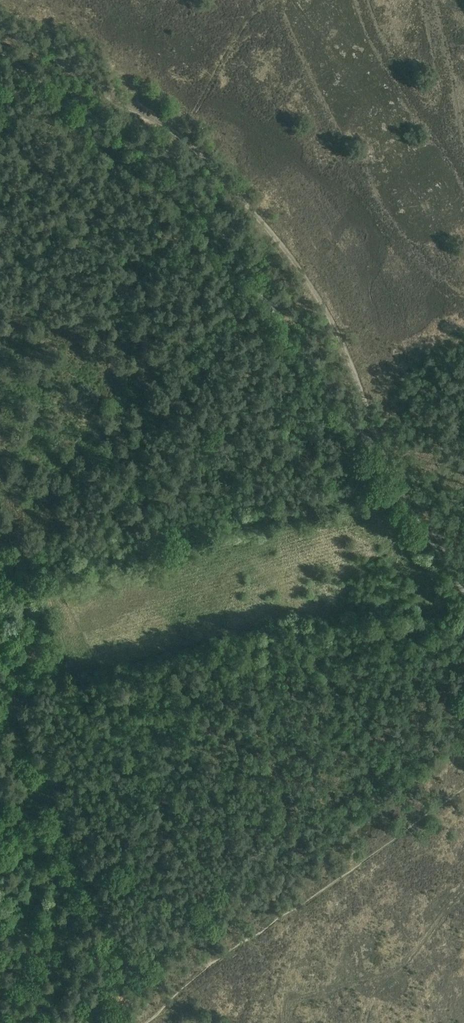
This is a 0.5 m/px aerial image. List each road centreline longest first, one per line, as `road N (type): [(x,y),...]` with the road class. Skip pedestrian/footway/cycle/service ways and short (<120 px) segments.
road 1 (track): [(463,578),(398,474),(326,310),(283,246),(184,140),(0,25)]

